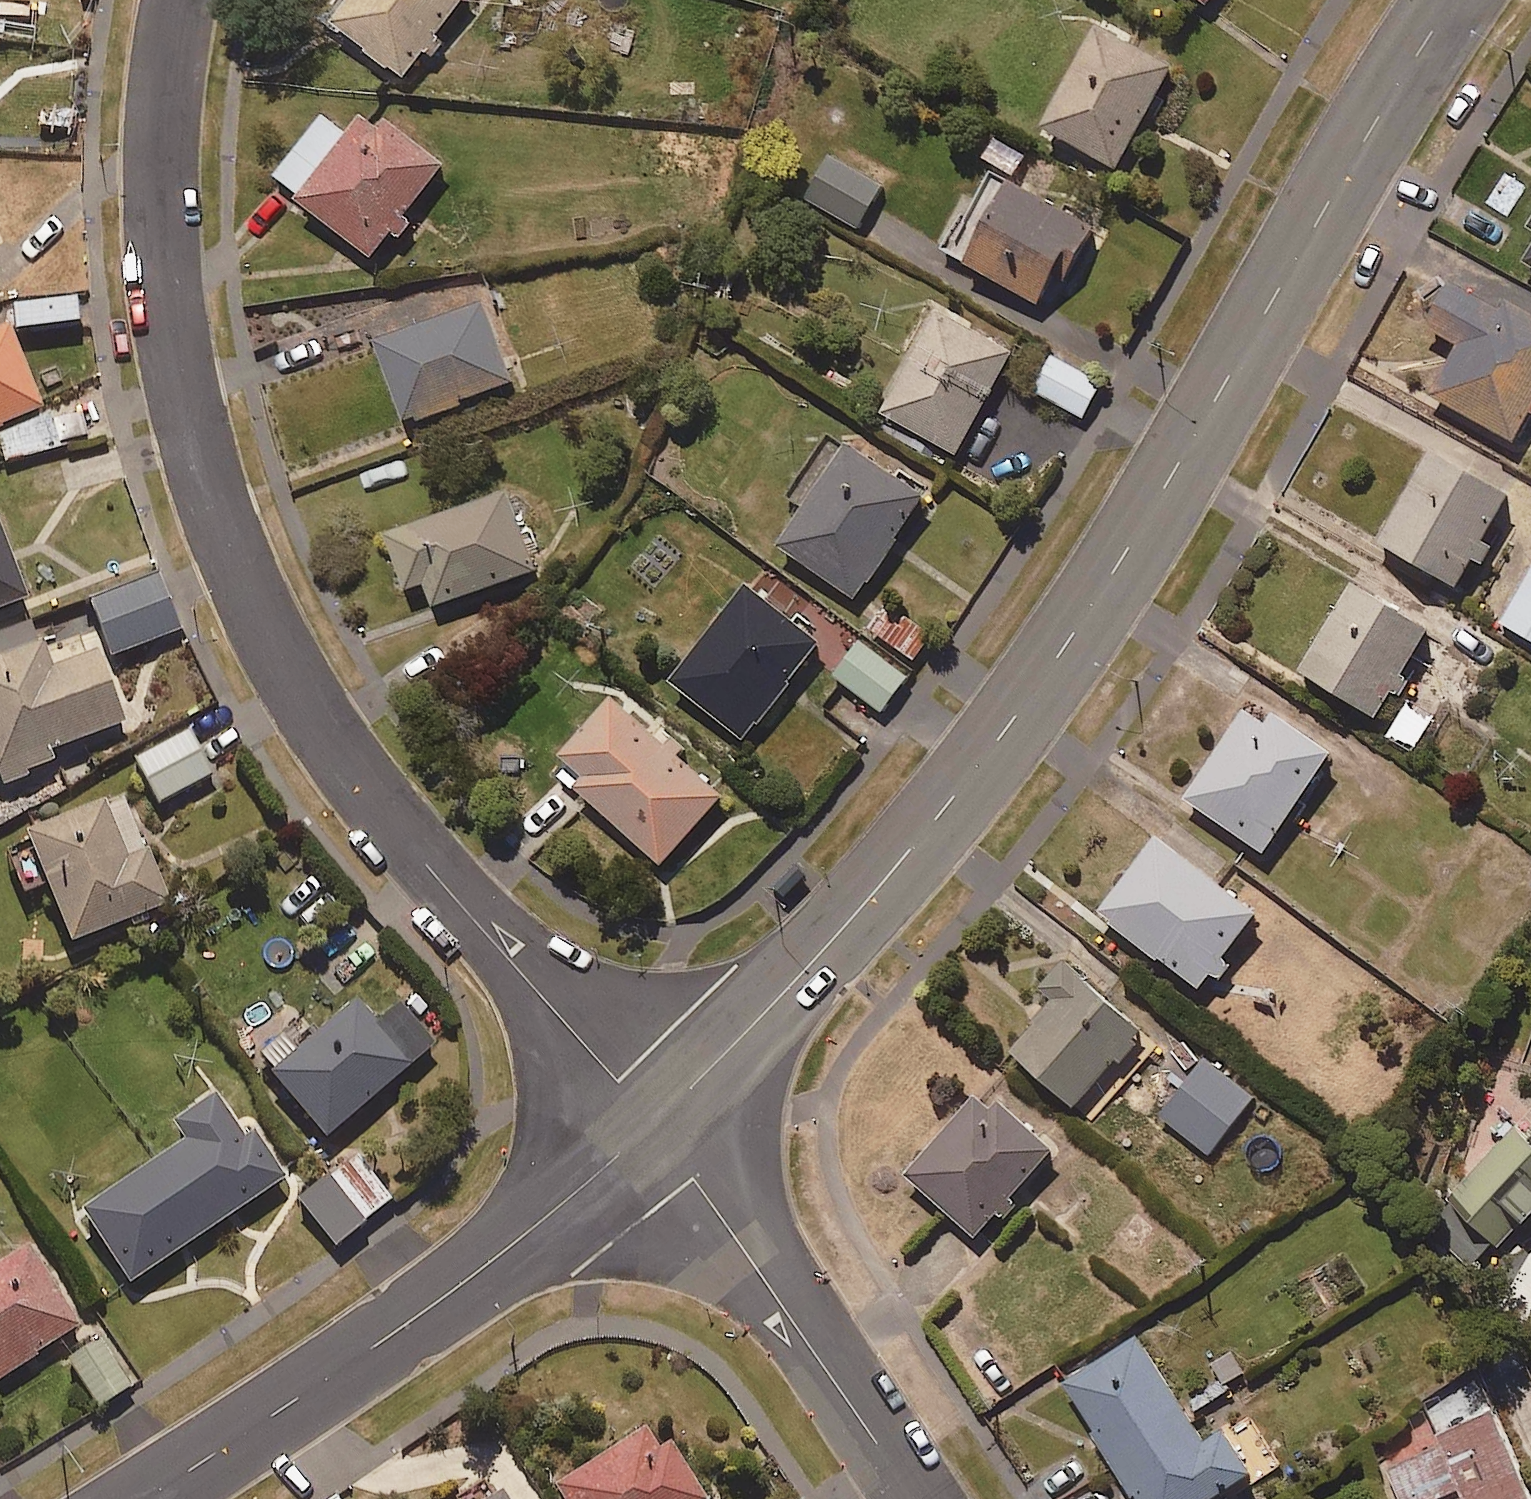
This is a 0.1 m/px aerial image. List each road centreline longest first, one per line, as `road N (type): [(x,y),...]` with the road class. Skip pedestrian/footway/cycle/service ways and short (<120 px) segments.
road 1 (tertiary): [(653,1127),(780,999),(930,826),(1125,572),(1456,0)]
road 2 (residential): [(178,0),(168,36),(162,158),(163,289),(184,405),(229,555),(287,677),(380,809),(653,1127)]
road 3 (tertiary): [(143,1498),(382,1345),(653,1127)]
road 4 (residential): [(912,1498),(653,1127)]

